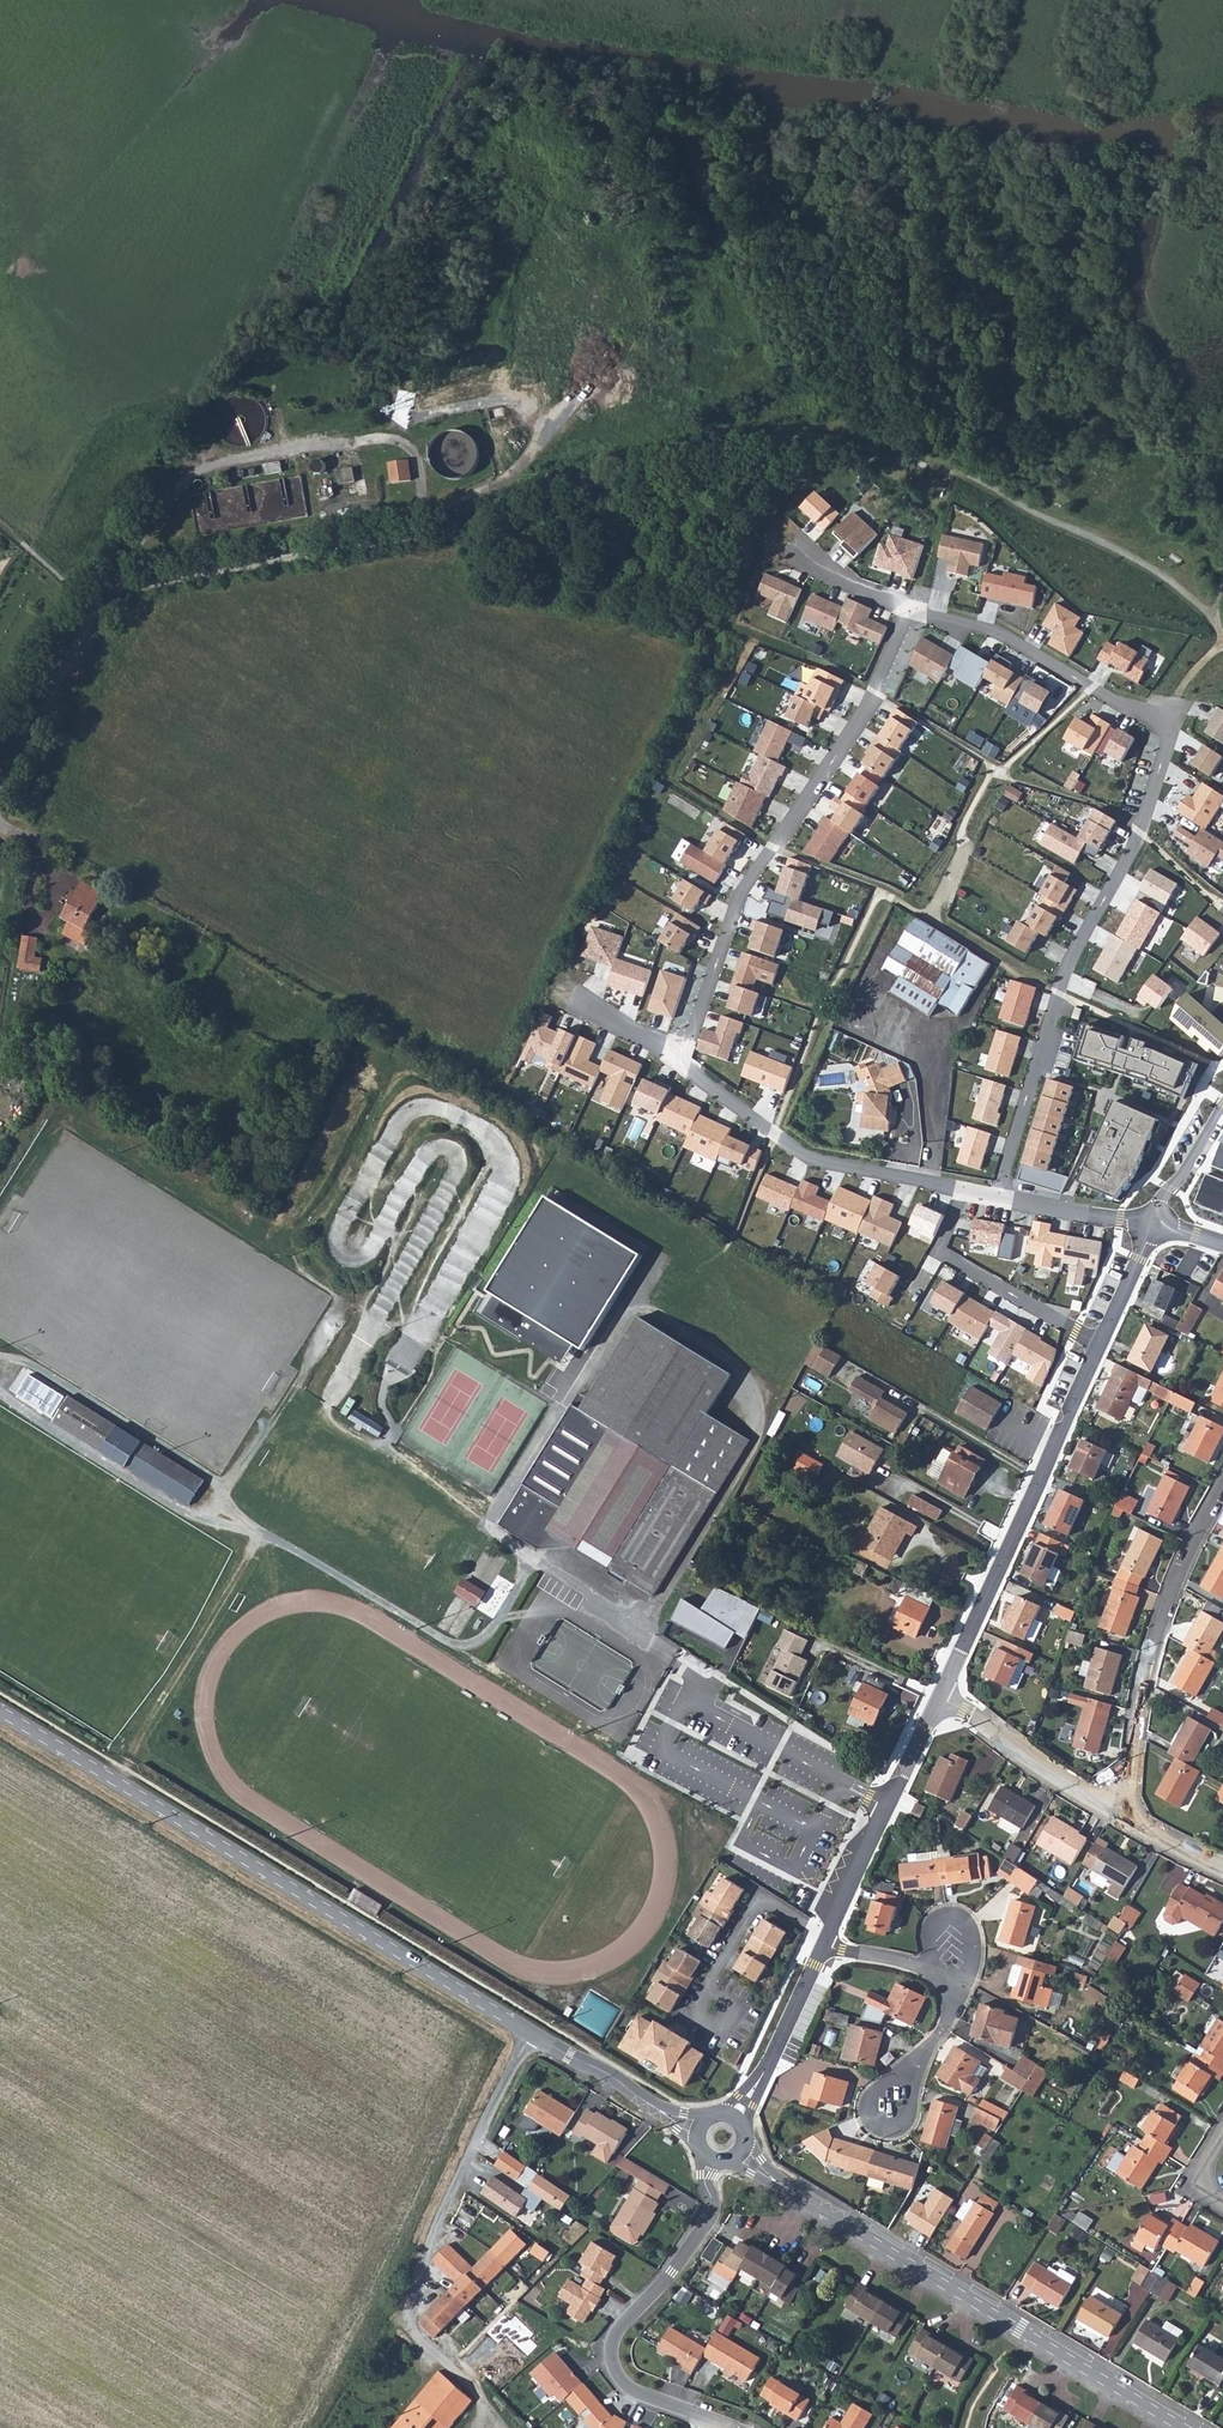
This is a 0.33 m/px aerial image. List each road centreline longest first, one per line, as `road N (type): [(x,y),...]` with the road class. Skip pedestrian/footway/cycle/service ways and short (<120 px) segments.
road 1 (track): [(408,538),(416,521),(468,501),(596,481),(683,453),(797,432),(950,469),(1161,569),(1182,571),(1222,554)]
road 2 (residential): [(999,1195),(1062,990),(1139,836),(1172,720),(1094,687),(1004,632),(910,609)]
road 3 (track): [(118,1779),(260,1531),(460,1647),(486,1638),(526,1567),(554,1564)]
road 4 (tertiary): [(535,2035),(0,1711)]
road 5 (tertiary): [(1185,2427),(739,2153)]
road 6 (unclassified): [(0,784),(100,610),(121,590),(408,538)]
road 7 (residential): [(910,609),(864,708),(737,898),(685,1051)]
road 8 (residential): [(535,2035),(421,2265),(407,2315),(507,2427)]
road 9 (residential): [(1098,1344),(941,1693)]
road 10 (residential): [(711,2158),(711,2215),(619,2328),(612,2356),(632,2388),(735,2427)]
road 11 (residential): [(1222,1489),(1164,1613),(1130,1784),(1115,1813)]
road 12 (residential): [(685,1051),(694,1072),(808,1157),(965,1189)]
road 13 (track): [(0,1391),(185,1513),(260,1531)]
road 14 (residential): [(941,1693),(827,1935)]
road 15 (residential): [(965,1189),(938,1252),(1098,1344)]
road 16 (residential): [(693,2010),(759,1895),(827,1935)]
road 17 (residential): [(941,1693),(1115,1813)]
road 18 (residential): [(822,1945),(734,2119)]
road 19 (tertiary): [(701,2130),(535,2035)]
road 20 (residential): [(999,1195),(1156,1221)]
road 21 (residential): [(911,2070),(909,2116),(897,2129),(879,2129),(869,2116),(870,2098),(903,2071)]
road 22 (residential): [(932,1964),(934,1921),(956,1915),(972,1924),(975,1952),(960,1993)]
road 23 (track): [(0,525),(72,587),(121,590)]
road 24 (residential): [(1156,1221),(1098,1344)]
road 25 (residential): [(910,609),(822,570),(797,546)]
road 26 (residential): [(1222,1115),(1156,1221)]
road 27 (residential): [(575,995),(685,1051)]
road 28 (residential): [(1115,1813),(1222,1867)]

